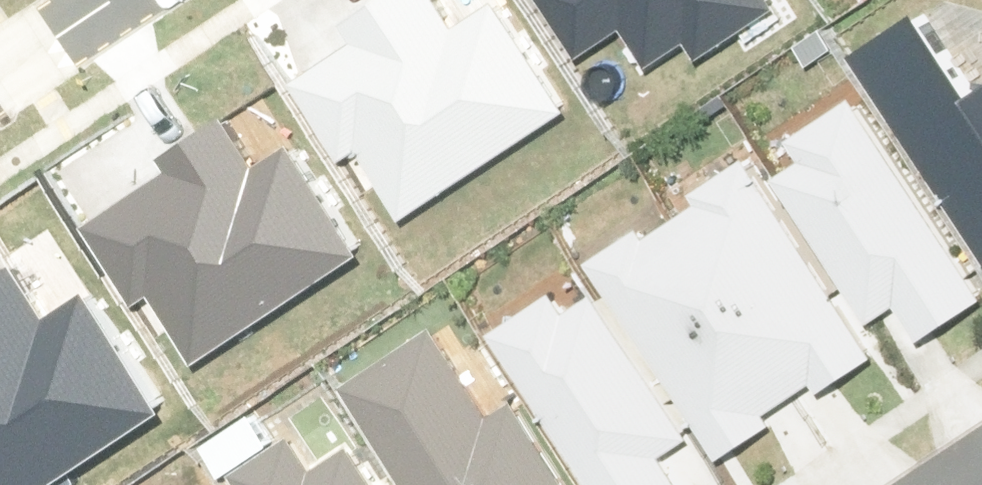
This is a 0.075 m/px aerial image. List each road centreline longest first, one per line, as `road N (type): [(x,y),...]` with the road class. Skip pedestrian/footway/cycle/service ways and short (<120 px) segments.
road 1 (residential): [(0,70),(106,0)]

